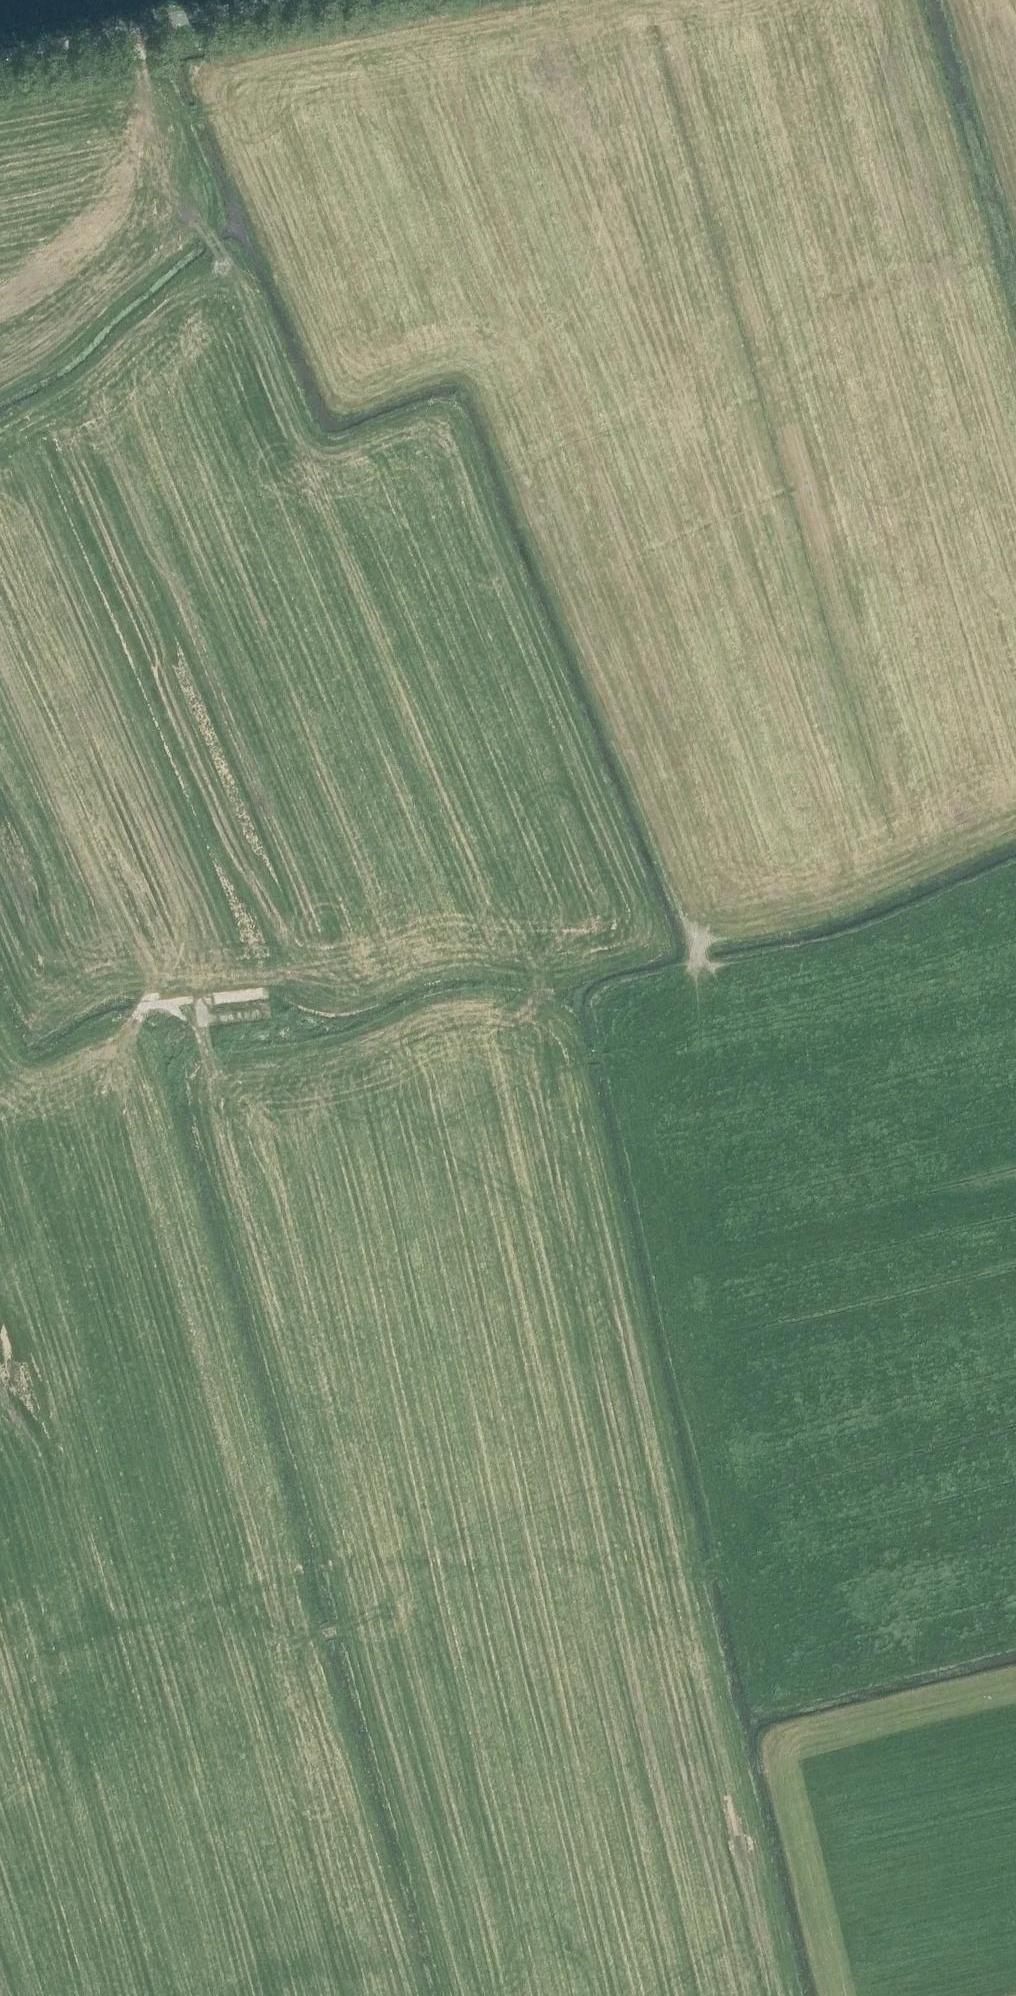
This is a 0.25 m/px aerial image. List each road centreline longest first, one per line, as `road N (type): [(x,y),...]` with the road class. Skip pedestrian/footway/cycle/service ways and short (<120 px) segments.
road 1 (unclassified): [(0,56),(278,0)]

